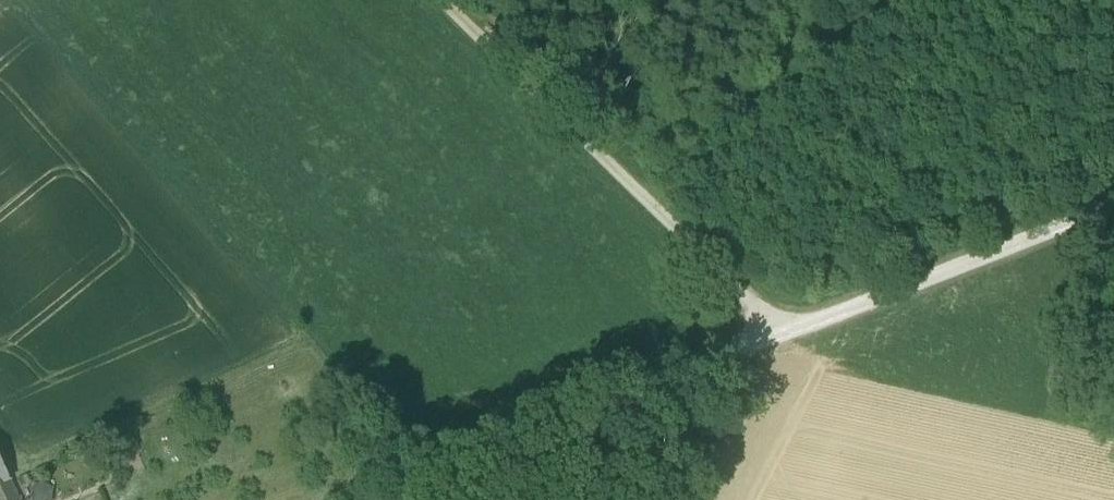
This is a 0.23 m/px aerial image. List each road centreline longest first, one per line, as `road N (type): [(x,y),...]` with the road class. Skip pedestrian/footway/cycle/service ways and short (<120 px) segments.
road 1 (track): [(784,329),(445,0)]
road 2 (track): [(347,499),(784,329)]
road 3 (track): [(784,329),(1113,213)]

